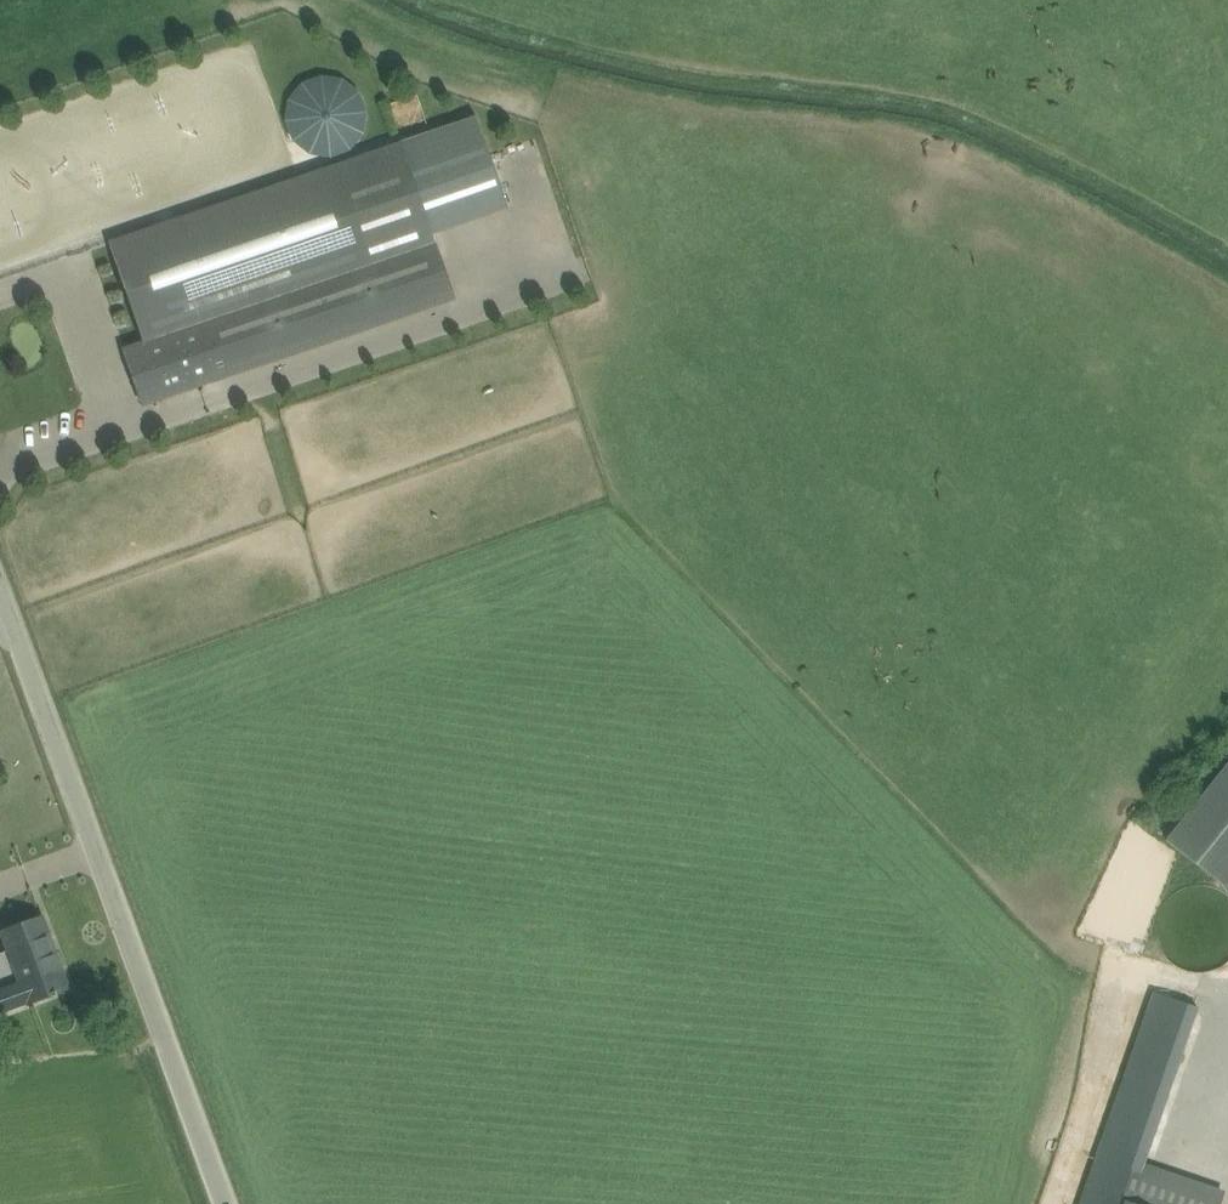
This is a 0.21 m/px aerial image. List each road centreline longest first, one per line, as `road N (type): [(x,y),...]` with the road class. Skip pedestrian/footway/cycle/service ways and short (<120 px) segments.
road 1 (unclassified): [(226,1203),(0,590)]

